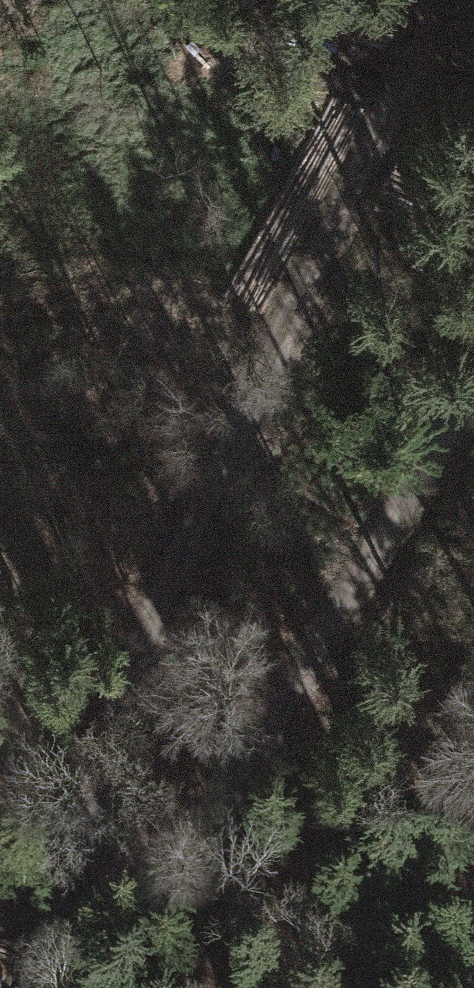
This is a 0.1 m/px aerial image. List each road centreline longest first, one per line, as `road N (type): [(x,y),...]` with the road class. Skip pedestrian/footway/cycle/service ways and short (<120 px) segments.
road 1 (track): [(27,987),(125,677),(331,241),(433,0)]
road 2 (track): [(68,987),(384,564),(473,424)]

